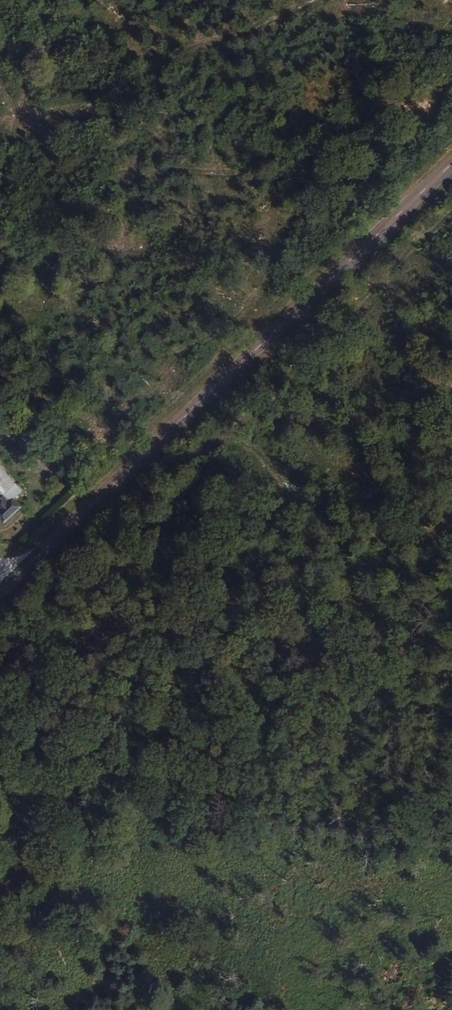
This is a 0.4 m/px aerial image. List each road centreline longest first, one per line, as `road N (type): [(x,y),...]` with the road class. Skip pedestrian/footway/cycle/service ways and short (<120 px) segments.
road 1 (tertiary): [(451,161),(0,593)]
road 2 (track): [(47,549),(451,709)]
road 3 (track): [(47,549),(451,490)]

